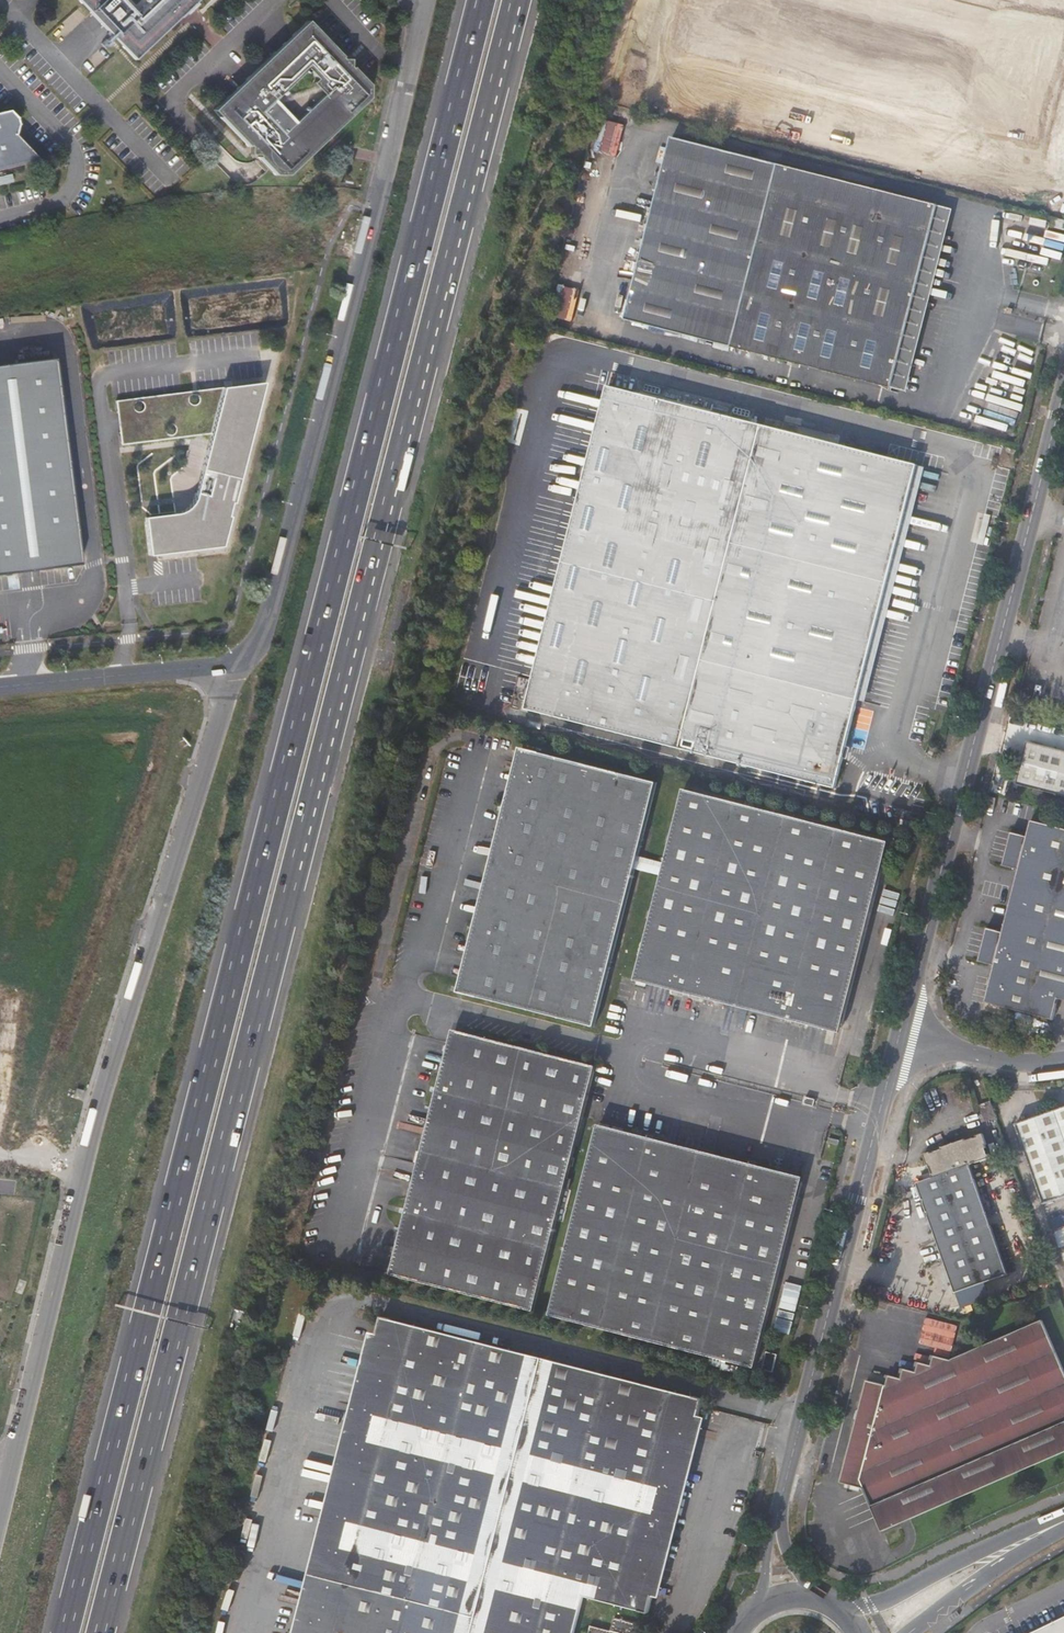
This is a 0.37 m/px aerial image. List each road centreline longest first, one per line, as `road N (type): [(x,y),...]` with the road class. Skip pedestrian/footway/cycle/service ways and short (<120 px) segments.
road 1 (motorway): [(481,0),(64,1632)]
road 2 (motorway): [(102,1632),(518,0)]
road 3 (unclassified): [(241,664),(206,744),(87,1129),(0,1508)]
road 4 (unclassified): [(1063,388),(900,1037)]
road 5 (unclassified): [(255,654),(423,10)]
road 6 (unclassified): [(900,1037),(779,1500)]
road 7 (unclassified): [(241,664),(0,688)]
road 8 (secondary): [(859,1632),(1063,1525)]
road 9 (unclassified): [(900,1037),(1024,1063),(1063,1058)]
road 10 (unclassified): [(779,1500),(767,1575),(742,1632)]

